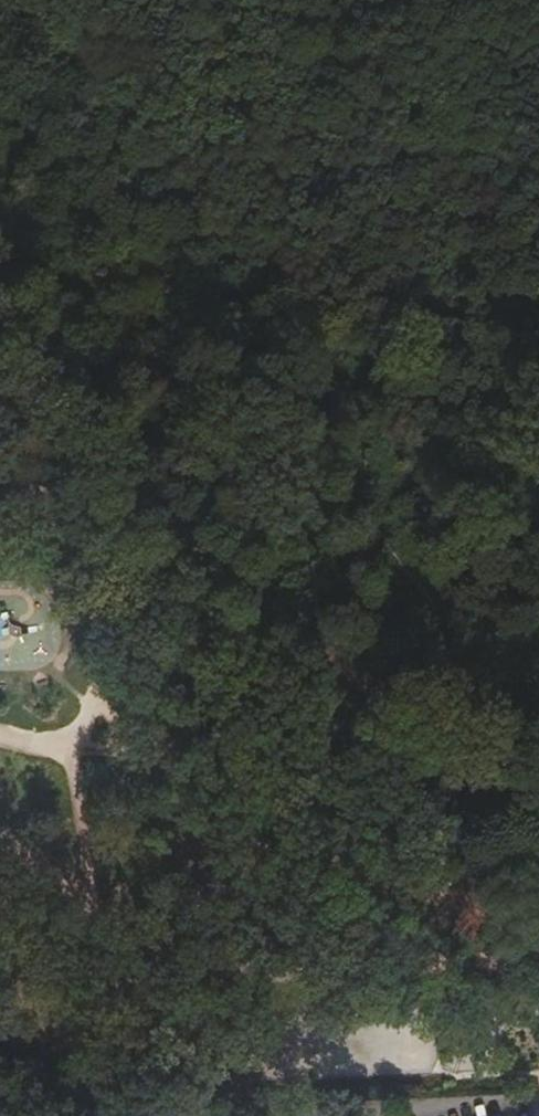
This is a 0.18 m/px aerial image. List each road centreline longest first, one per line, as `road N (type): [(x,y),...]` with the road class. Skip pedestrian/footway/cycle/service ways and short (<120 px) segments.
road 1 (track): [(0,363),(538,814)]
road 2 (track): [(0,232),(538,677)]

